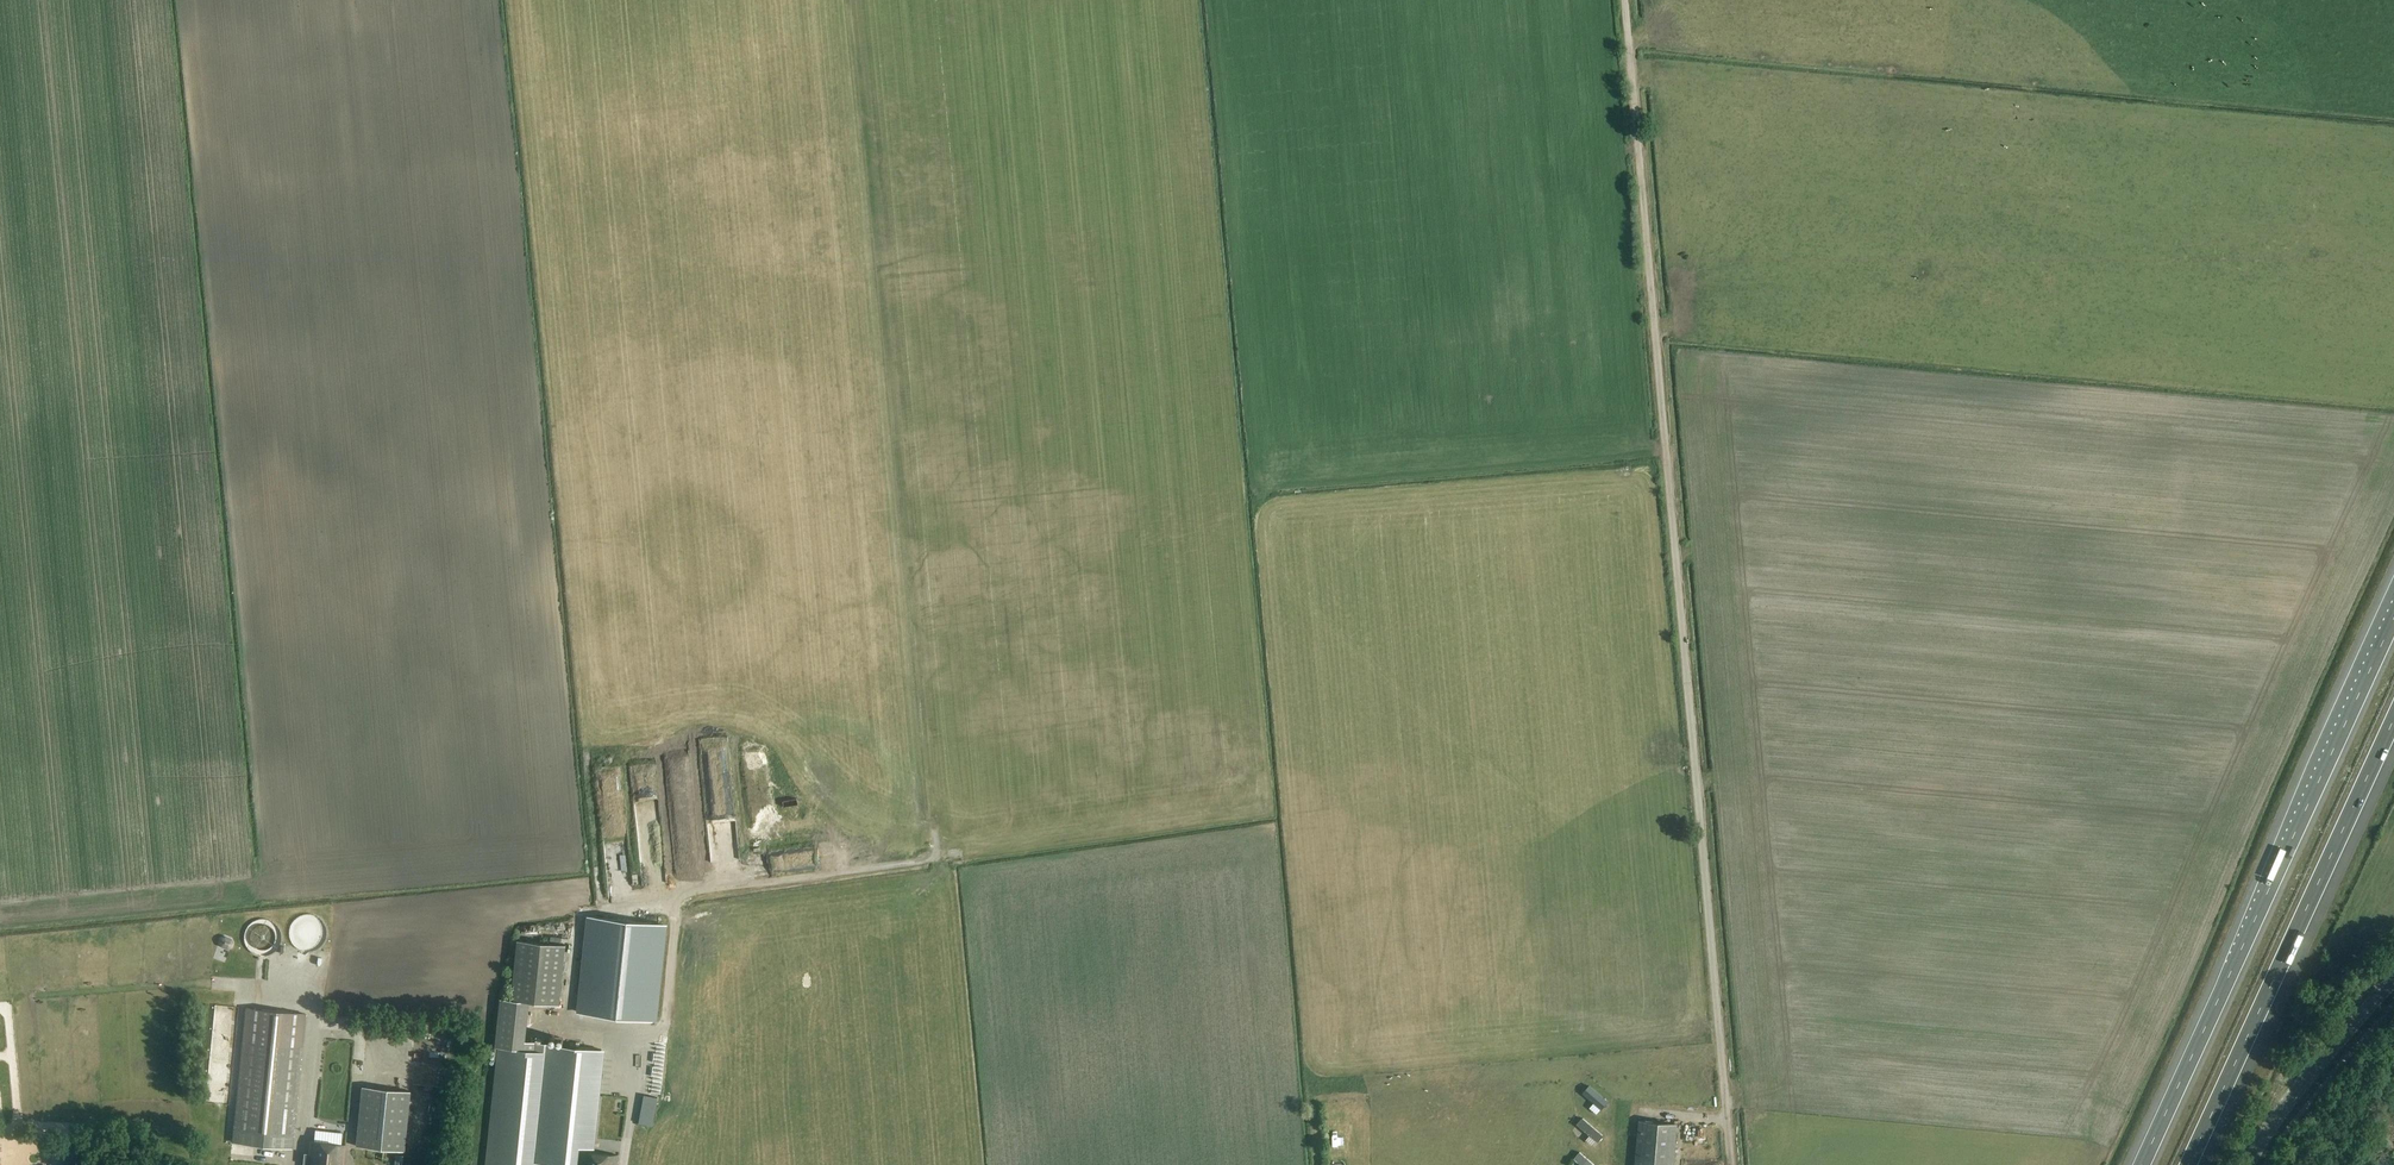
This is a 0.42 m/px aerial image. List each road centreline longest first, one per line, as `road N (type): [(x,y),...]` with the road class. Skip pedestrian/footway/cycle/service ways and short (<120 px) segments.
road 1 (track): [(1732,1164),(1626,0)]
road 2 (motorway): [(2393,620),(2142,1164)]
road 3 (motorway): [(2188,1164),(2393,719)]
road 4 (track): [(679,912),(687,895),(940,855)]
road 5 (secondary): [(2247,1164),(2289,1100),(2393,979)]

